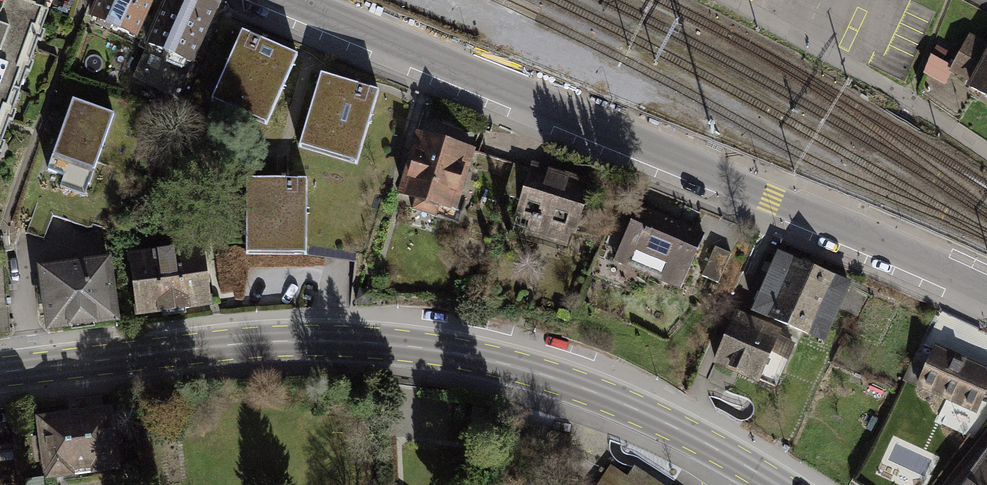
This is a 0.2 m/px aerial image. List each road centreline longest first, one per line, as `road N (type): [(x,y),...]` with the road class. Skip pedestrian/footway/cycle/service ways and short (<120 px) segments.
road 1 (primary): [(775,484),(612,398),(492,360),(425,348),(291,341),(0,373)]
road 2 (tertiary): [(986,292),(299,0)]
road 3 (residential): [(986,150),(915,102),(723,0)]

